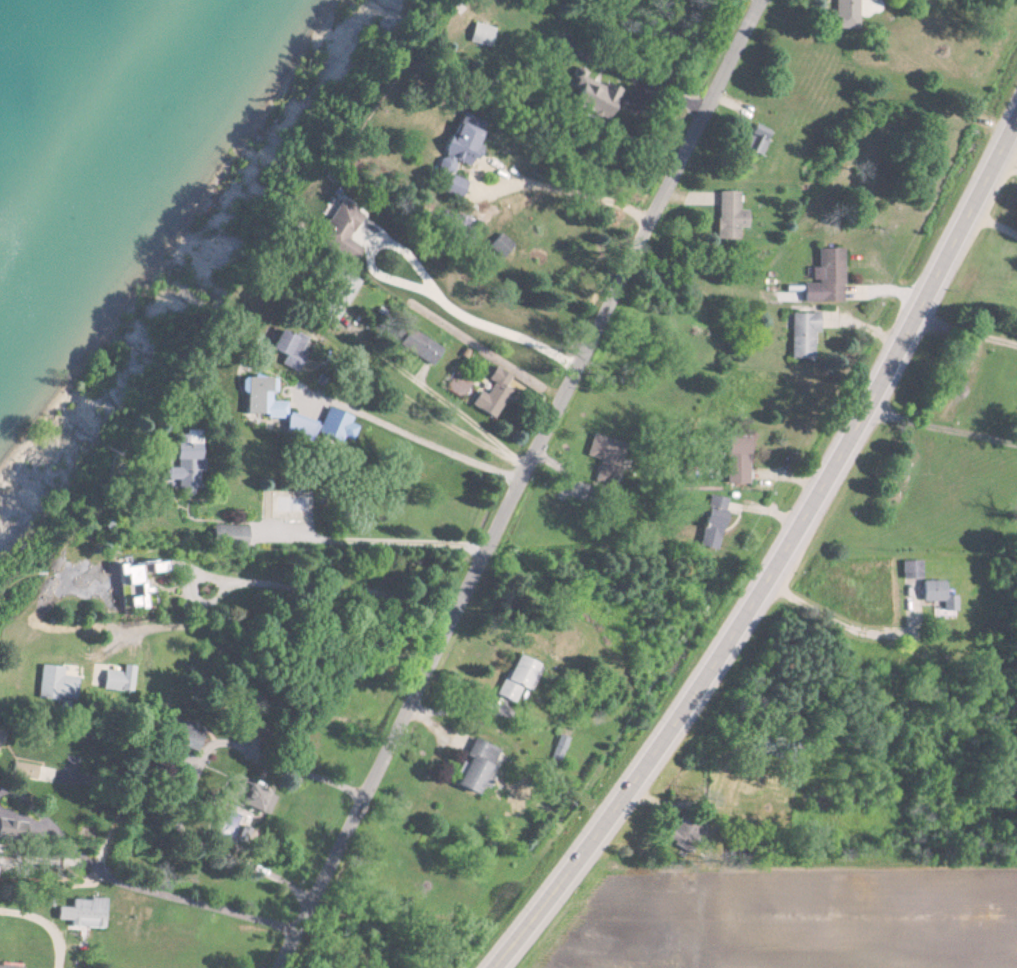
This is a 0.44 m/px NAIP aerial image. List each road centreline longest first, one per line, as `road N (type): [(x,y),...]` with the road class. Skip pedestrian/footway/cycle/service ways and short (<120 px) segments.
road 1 (residential): [(281,967),(767,0)]
road 2 (secondary): [(1016,126),(781,562),(630,792),(499,967)]
road 3 (residential): [(112,648),(156,622),(210,619),(270,651),(420,697)]
road 4 (residential): [(298,934),(123,886),(44,829)]
road 5 (residential): [(489,563),(234,551)]
road 6 (residential): [(532,475),(337,376)]

